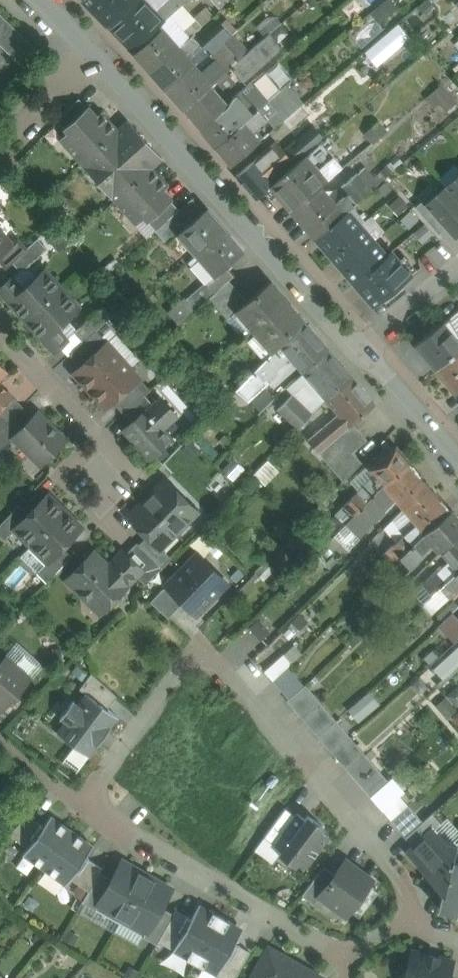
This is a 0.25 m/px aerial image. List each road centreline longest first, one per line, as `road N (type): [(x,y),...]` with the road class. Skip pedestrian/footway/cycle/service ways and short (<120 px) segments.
road 1 (residential): [(409,924),(362,949),(335,952),(98,817),(100,781),(181,669),(217,662),(400,879)]
road 2 (residential): [(361,350),(96,57)]
road 3 (residential): [(0,327),(88,429),(101,481)]
road 4 (residential): [(457,460),(361,350)]
road 5 (residential): [(96,57),(0,151)]
road 6 (residential): [(361,350),(457,270)]

